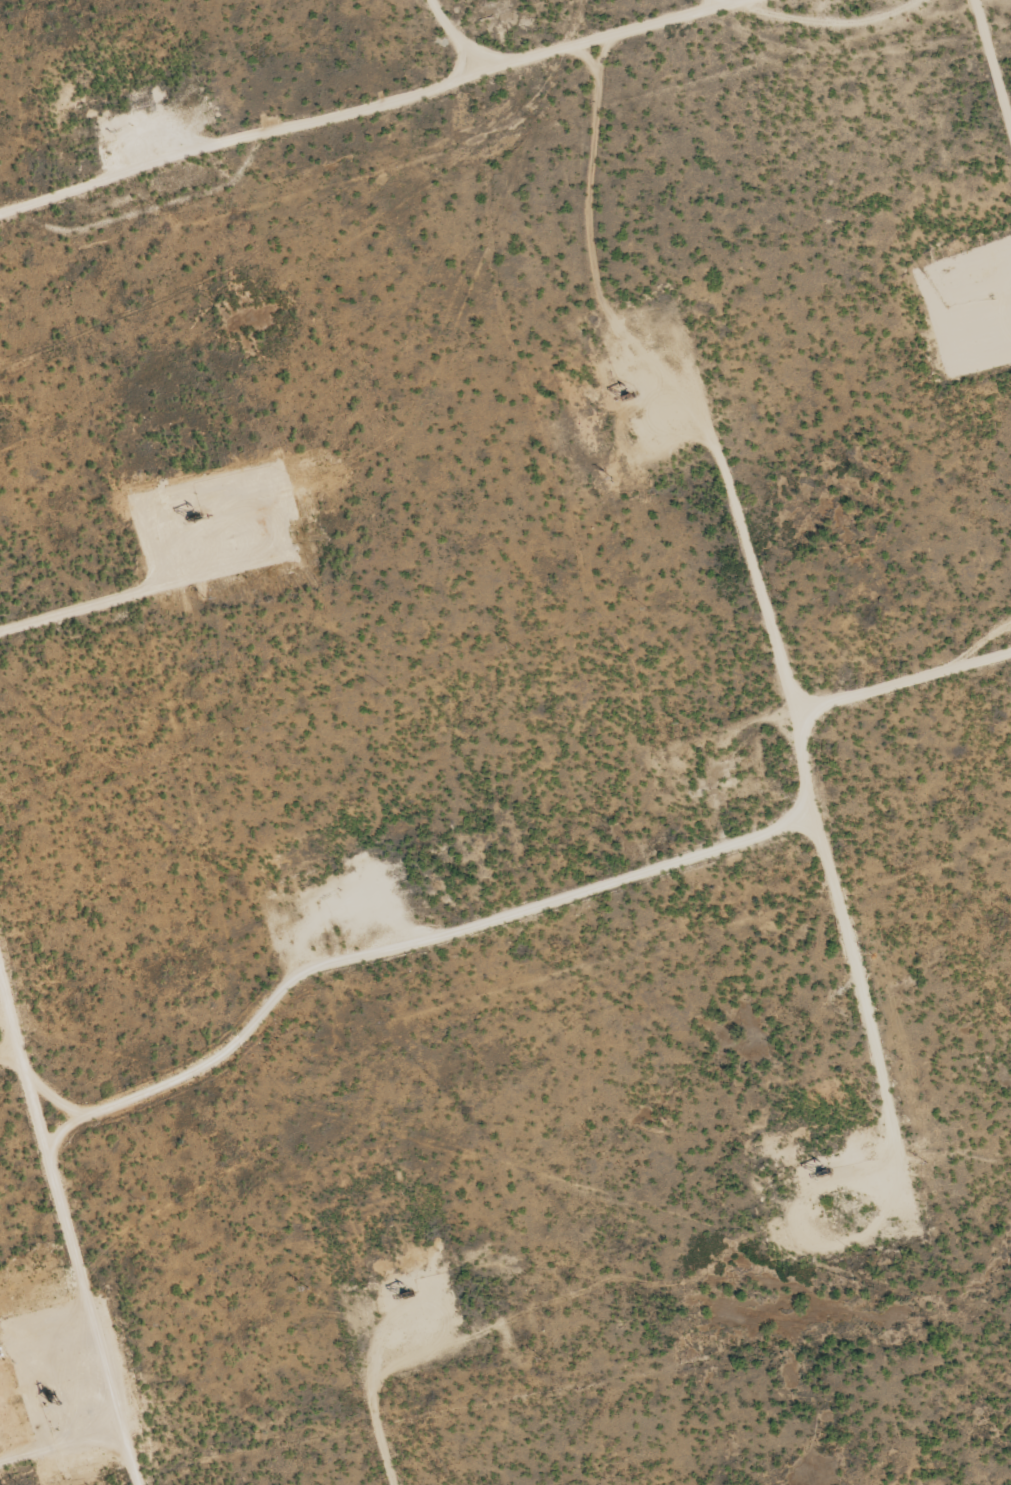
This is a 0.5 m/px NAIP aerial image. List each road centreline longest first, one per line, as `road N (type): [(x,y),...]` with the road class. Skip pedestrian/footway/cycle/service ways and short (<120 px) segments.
road 1 (track): [(754,0),(0,218)]
road 2 (track): [(145,1484),(0,983)]
road 3 (track): [(1010,661),(783,725)]

